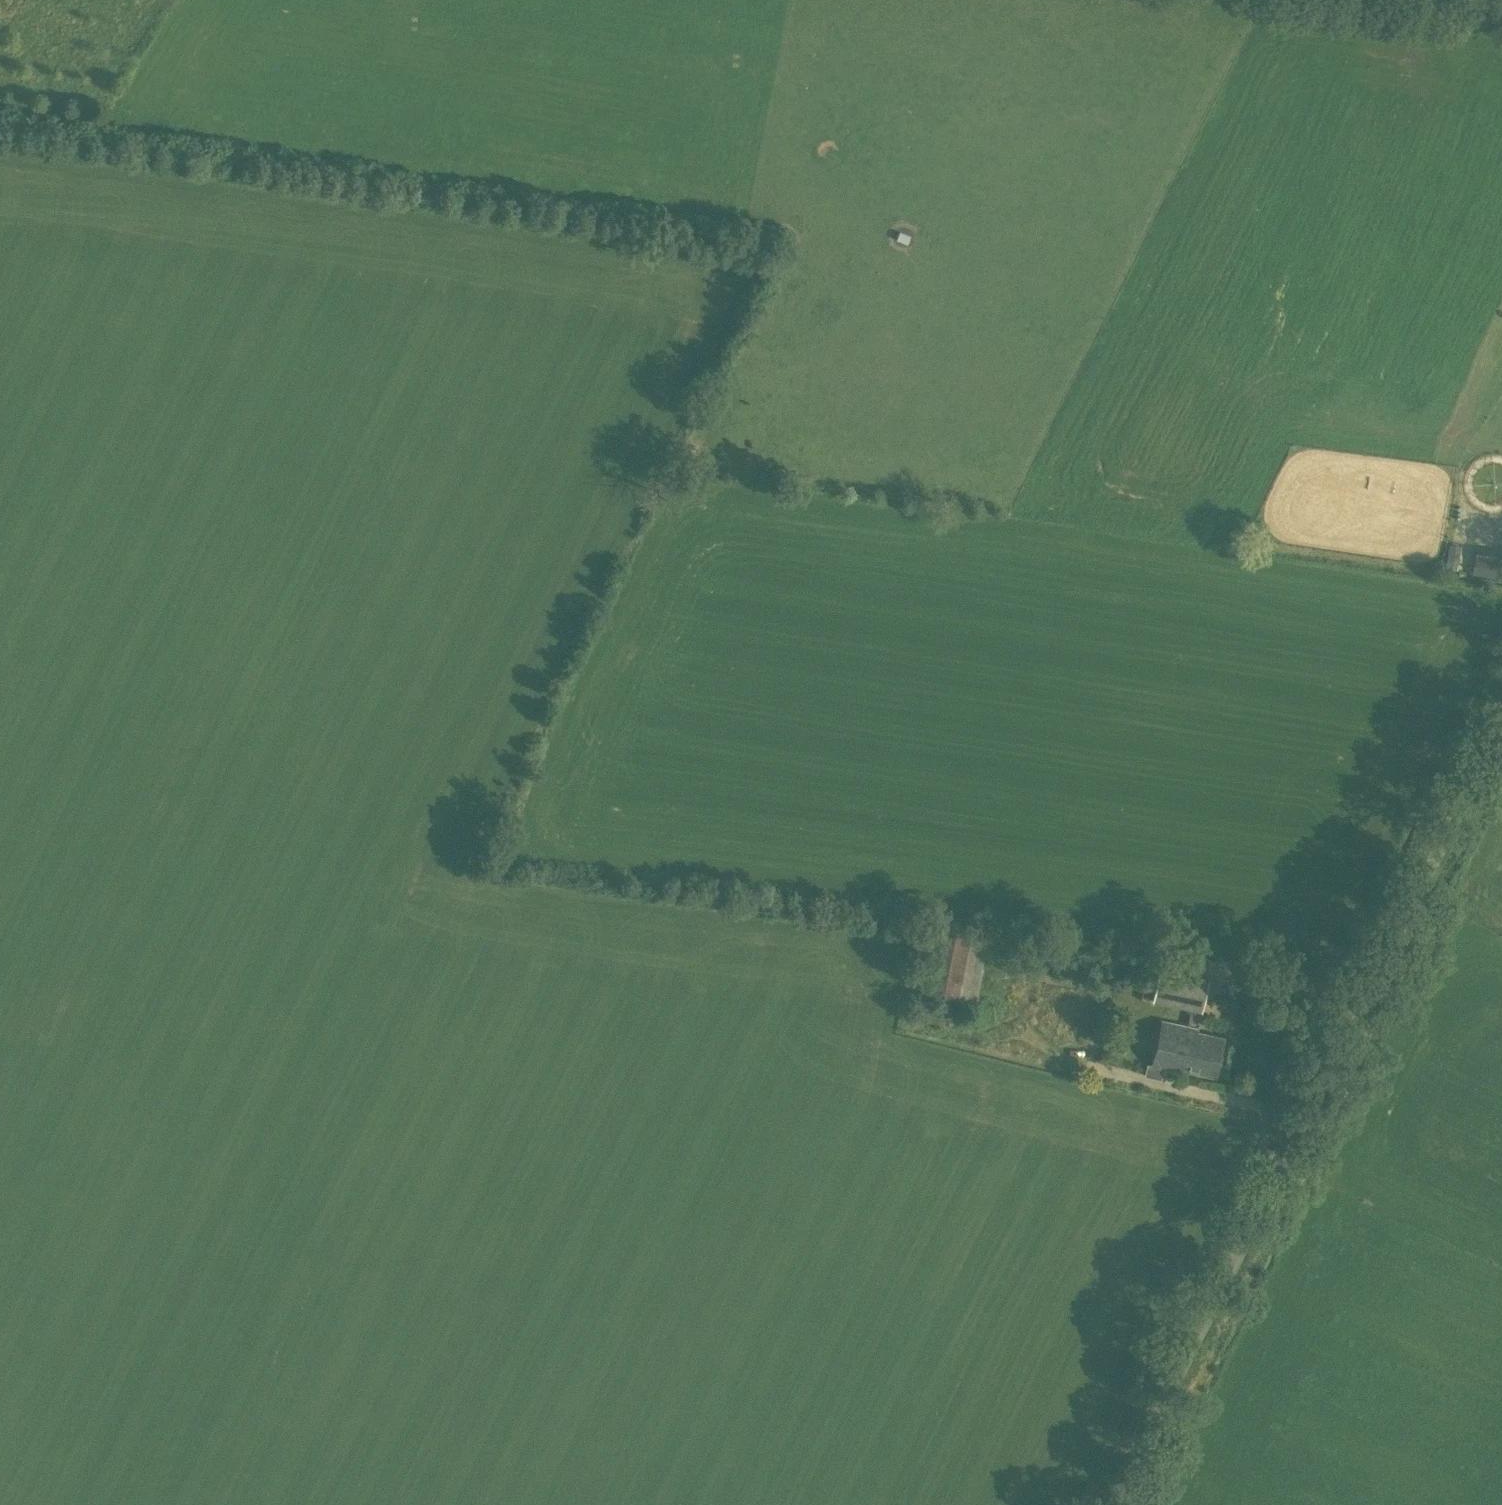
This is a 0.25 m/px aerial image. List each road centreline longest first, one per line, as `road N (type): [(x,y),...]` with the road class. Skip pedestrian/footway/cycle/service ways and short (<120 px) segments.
road 1 (unclassified): [(1114,1504),(1501,725)]

